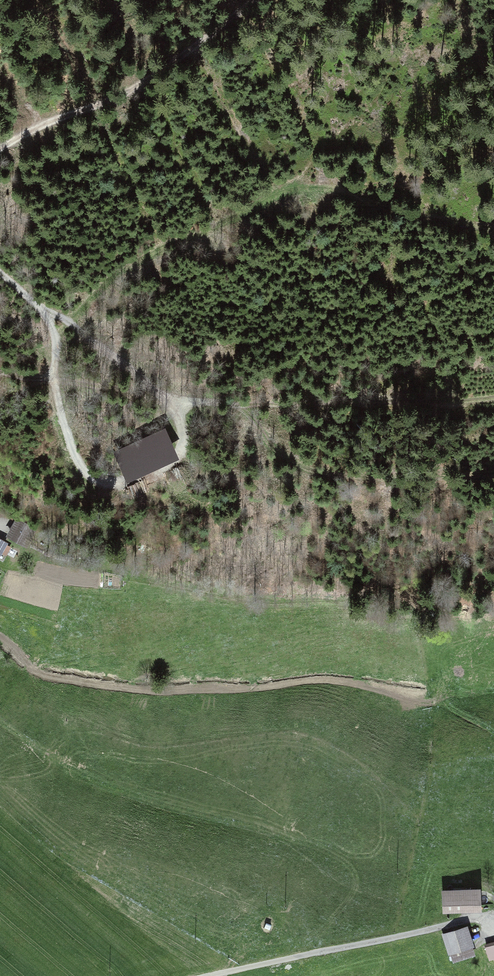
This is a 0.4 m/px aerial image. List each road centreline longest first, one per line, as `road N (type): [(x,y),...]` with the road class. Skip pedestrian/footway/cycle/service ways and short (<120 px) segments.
road 1 (track): [(493,401),(179,400),(135,379),(40,308)]
road 2 (track): [(64,319),(141,263),(288,194),(374,197)]
road 3 (track): [(179,400),(179,456),(145,478),(109,482),(75,456),(53,373)]
road 4 (track): [(0,372),(47,376),(56,345),(40,308),(0,274)]

